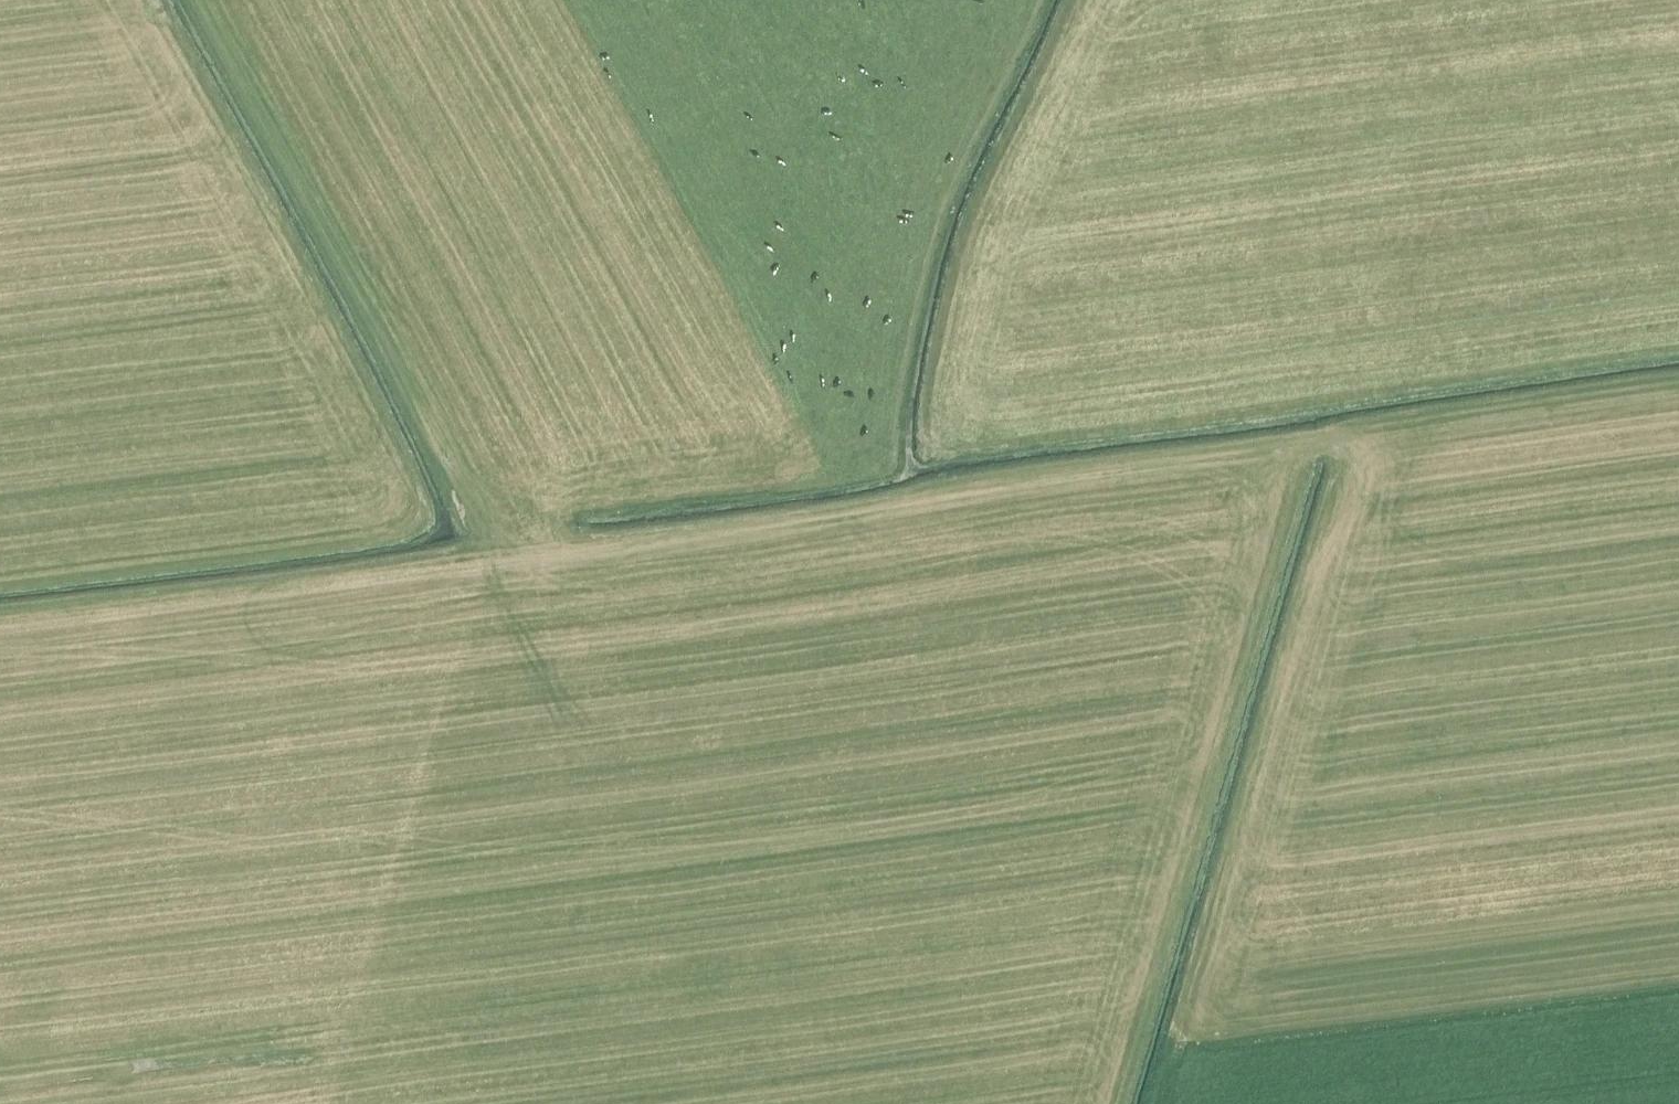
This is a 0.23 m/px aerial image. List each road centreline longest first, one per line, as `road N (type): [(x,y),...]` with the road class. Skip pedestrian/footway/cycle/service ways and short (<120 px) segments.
road 1 (track): [(1329,441),(643,543),(489,520),(204,0)]

